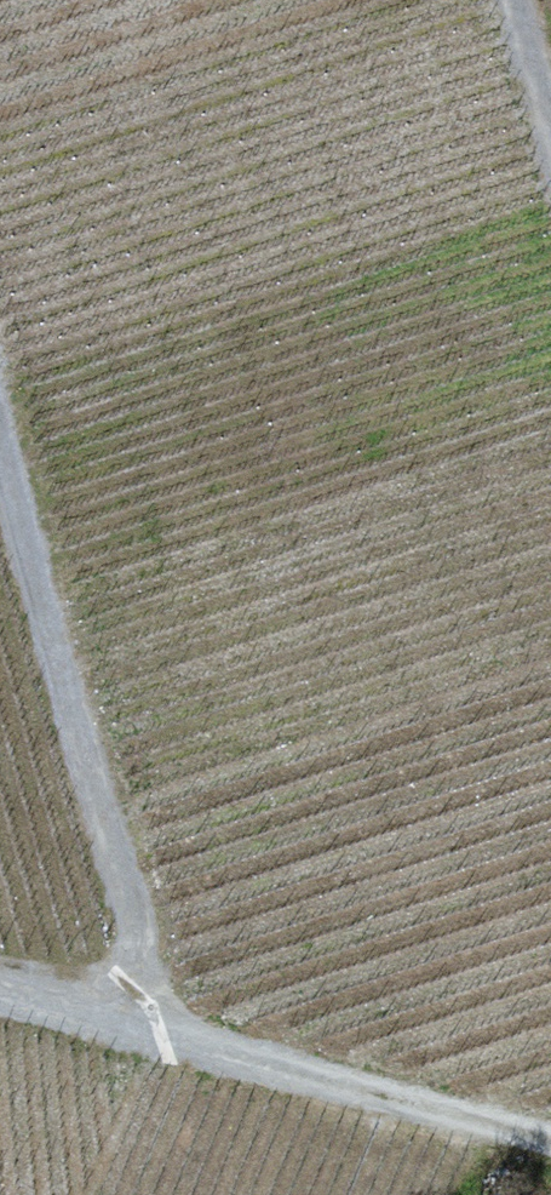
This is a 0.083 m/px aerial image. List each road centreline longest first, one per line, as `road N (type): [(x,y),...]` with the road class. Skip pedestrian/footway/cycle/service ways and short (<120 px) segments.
road 1 (track): [(158,1041),(0,464)]
road 2 (track): [(0,994),(550,1144)]
road 3 (track): [(517,0),(550,118)]

